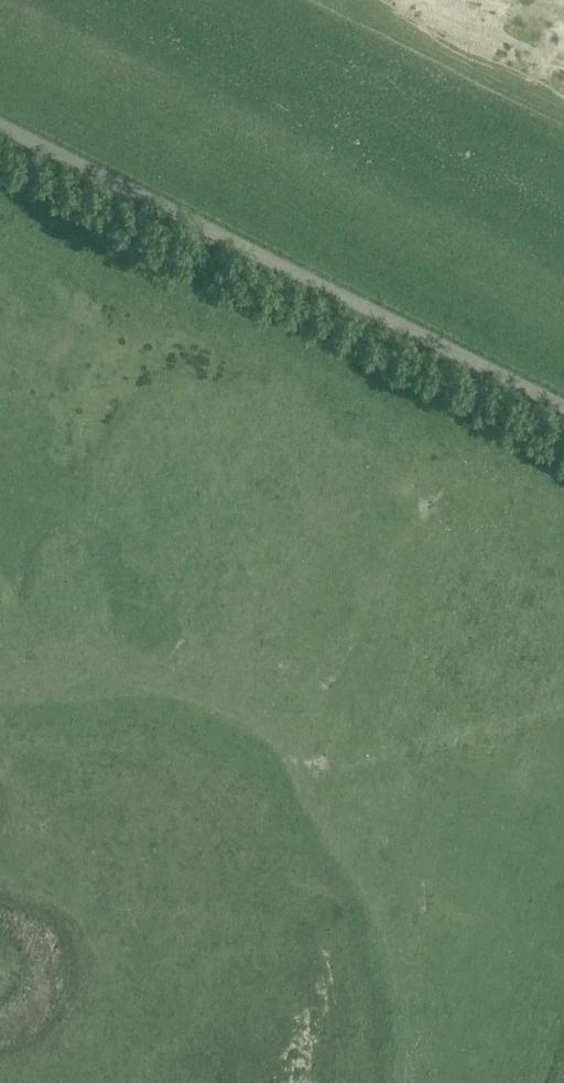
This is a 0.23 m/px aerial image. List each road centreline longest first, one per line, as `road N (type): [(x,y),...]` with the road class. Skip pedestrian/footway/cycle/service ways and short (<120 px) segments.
road 1 (unclassified): [(563,414),(0,126)]

